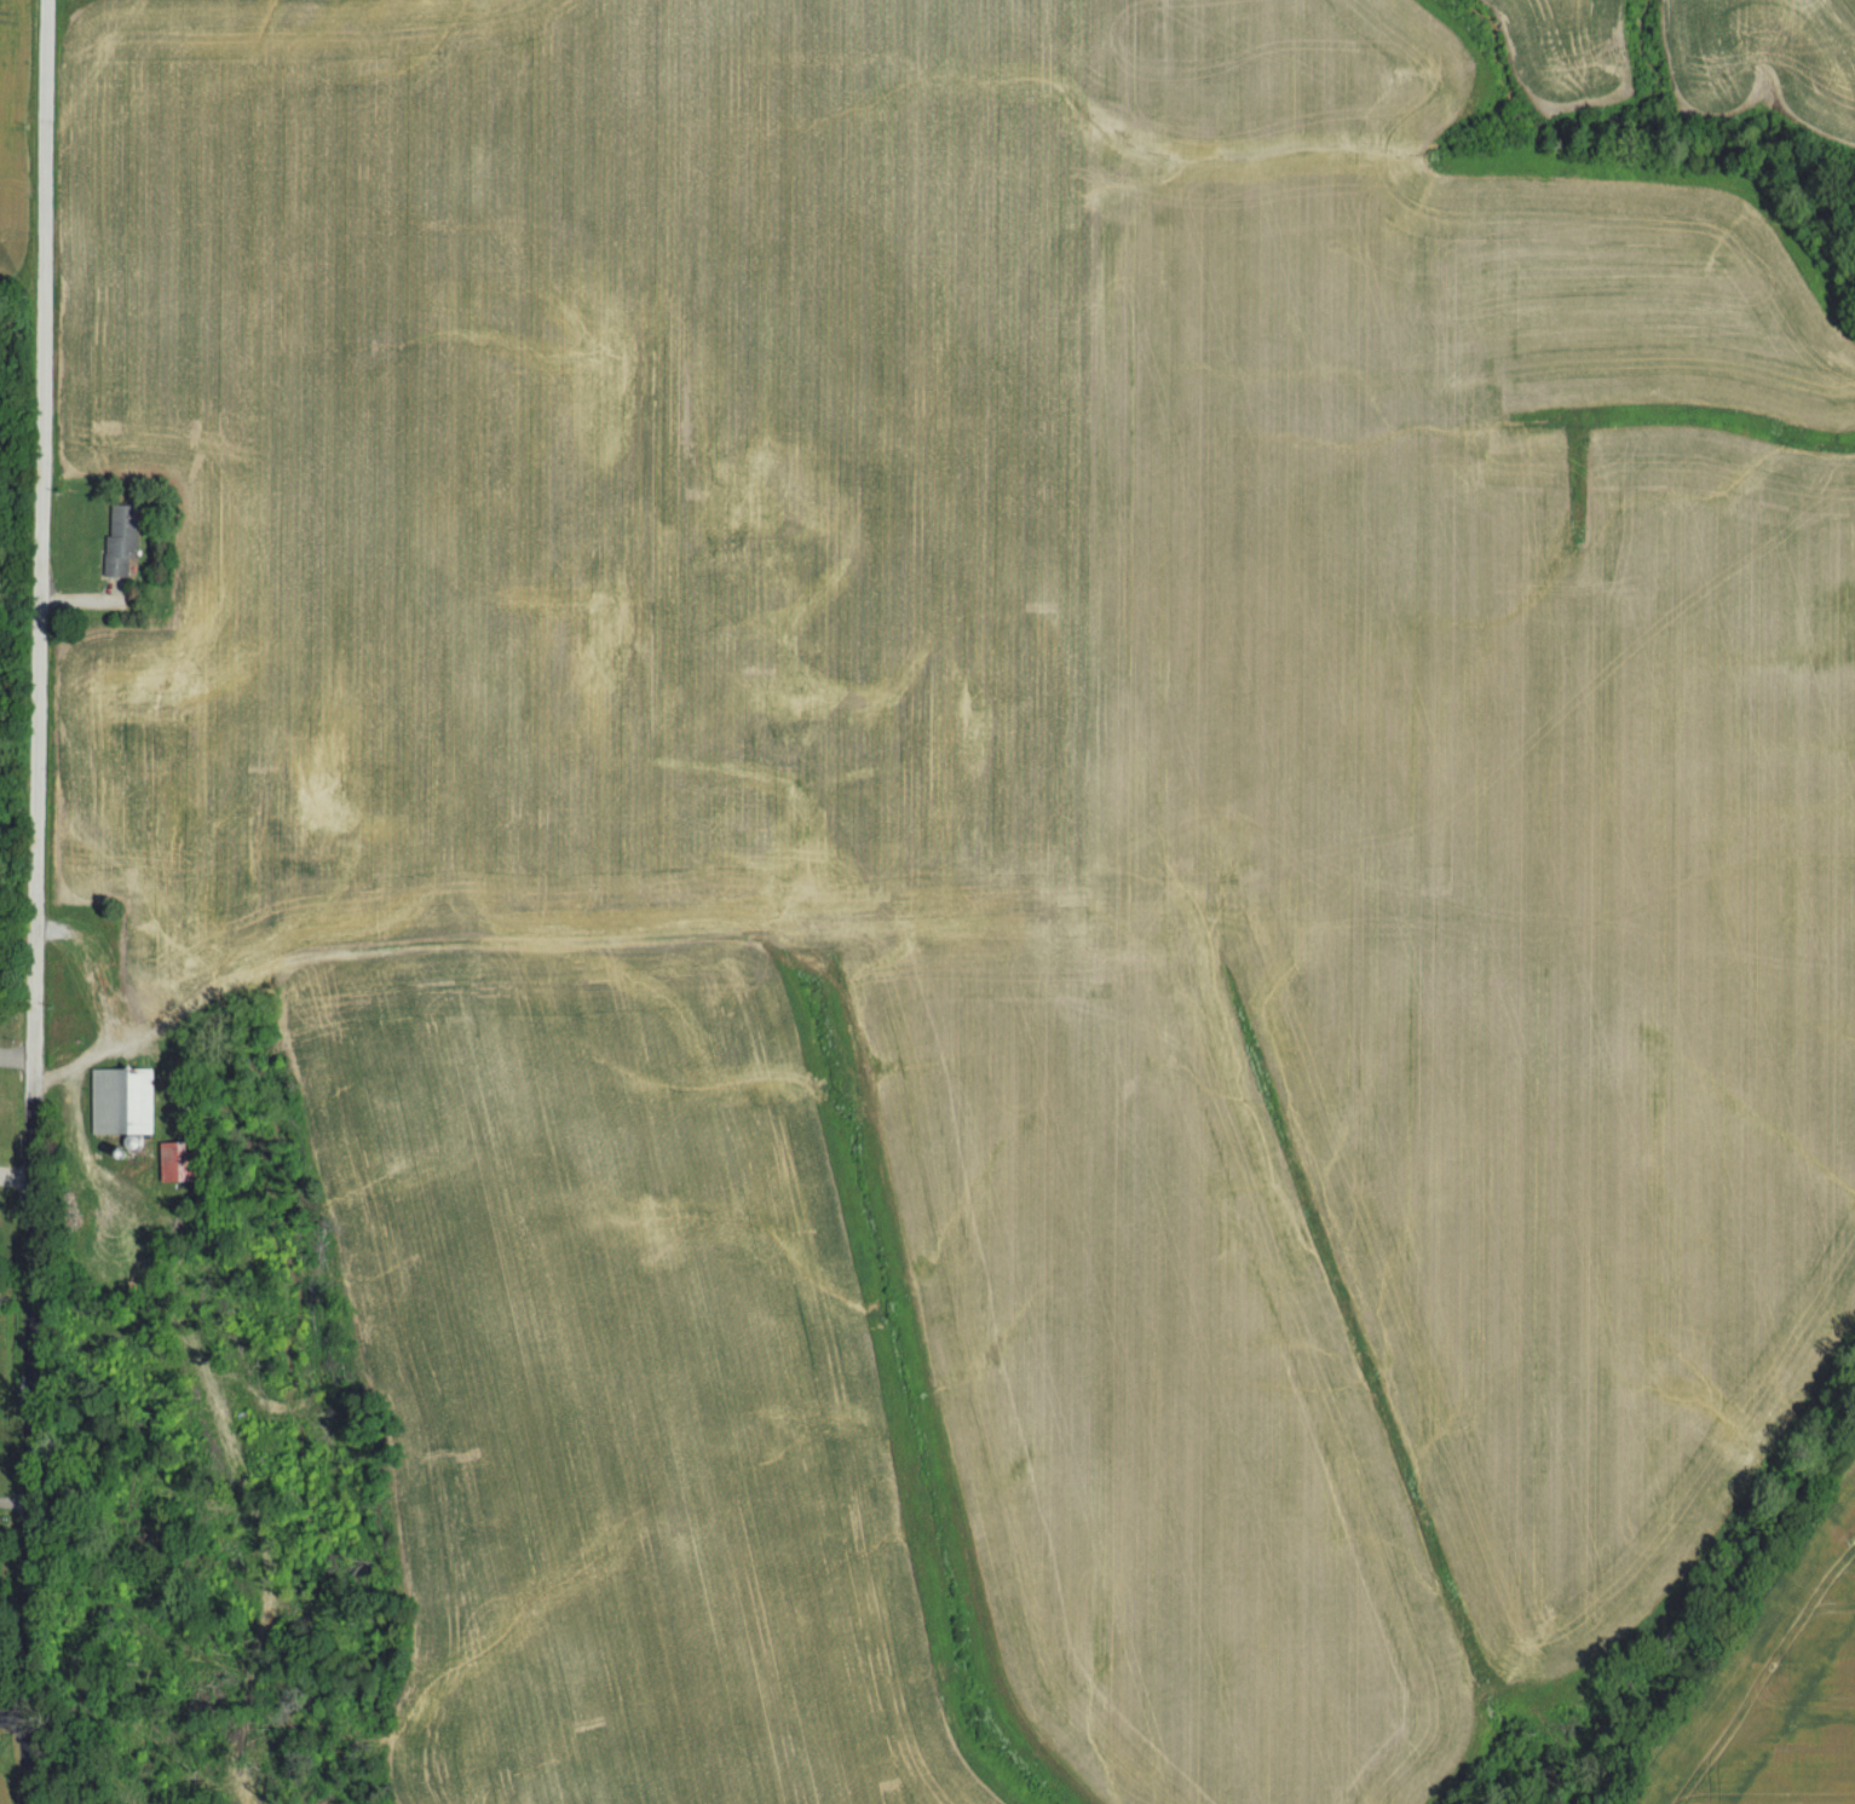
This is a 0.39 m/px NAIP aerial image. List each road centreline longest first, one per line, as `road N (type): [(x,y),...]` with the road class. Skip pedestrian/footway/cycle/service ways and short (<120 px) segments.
road 1 (residential): [(8,1733),(28,1724),(16,1335),(45,0)]

